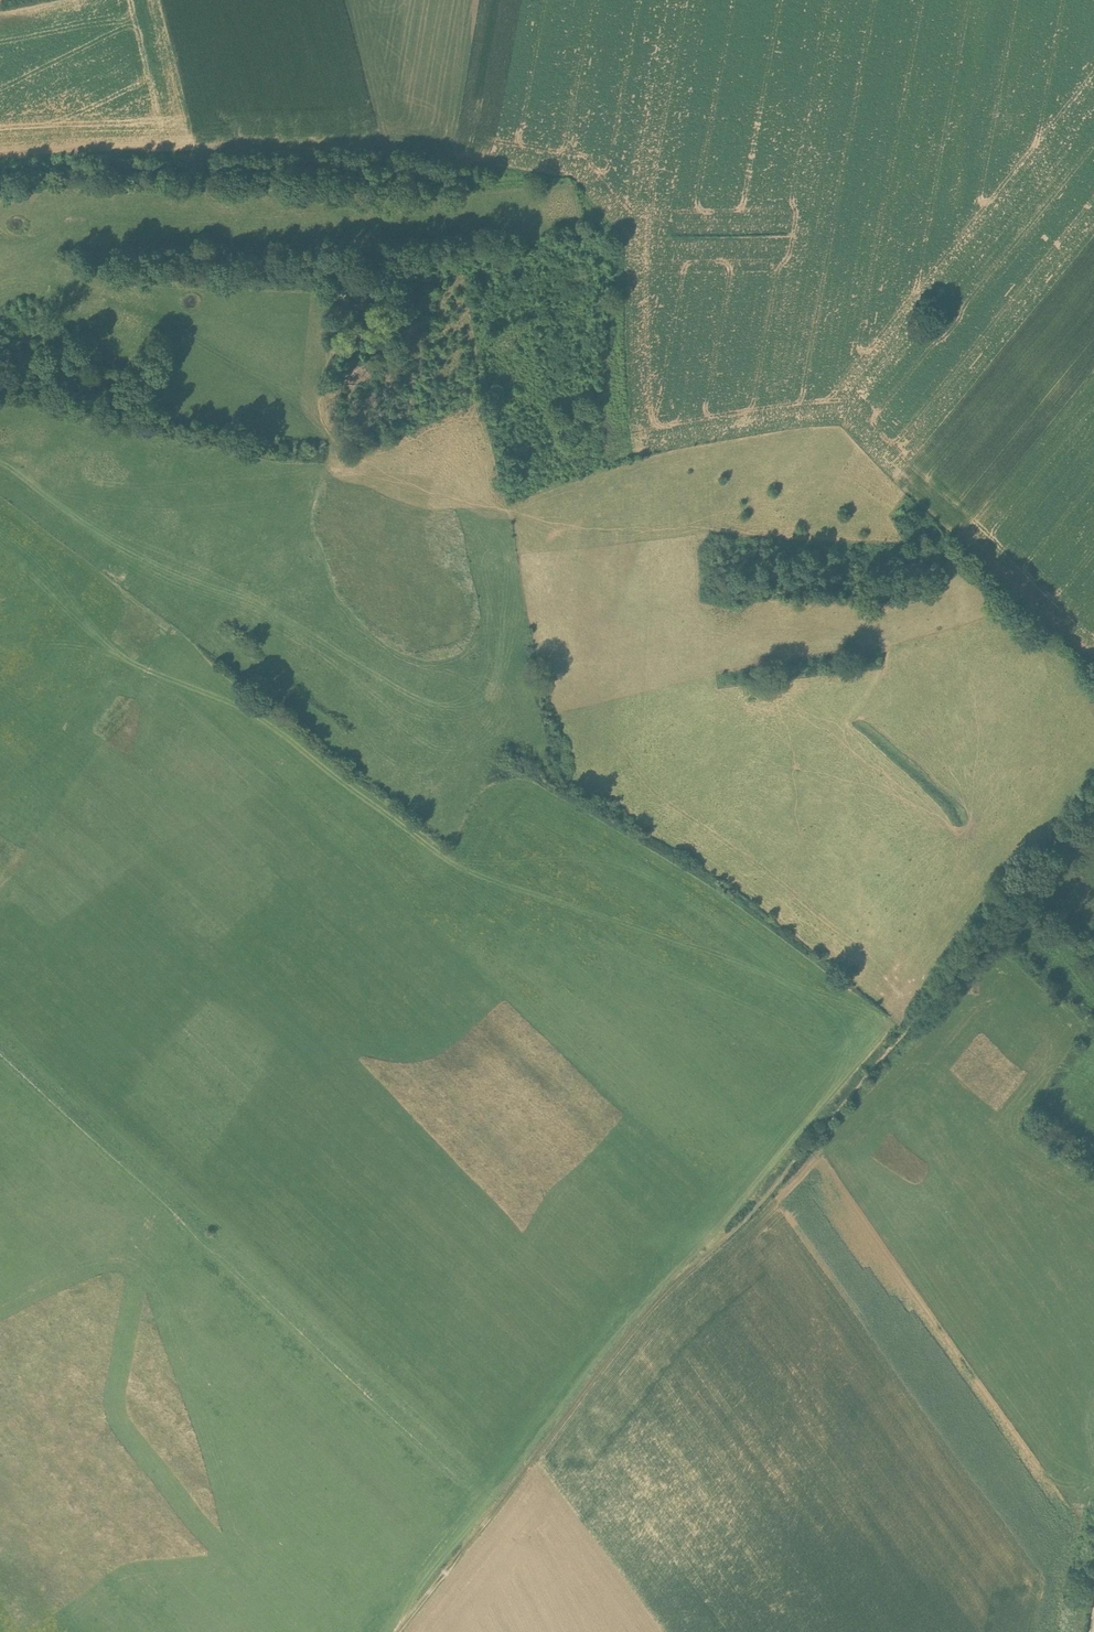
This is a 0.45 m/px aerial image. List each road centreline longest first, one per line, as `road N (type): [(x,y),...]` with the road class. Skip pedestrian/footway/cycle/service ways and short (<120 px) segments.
road 1 (track): [(399,1631),(631,1331),(747,1217),(945,983),(1013,889),(1093,803)]

